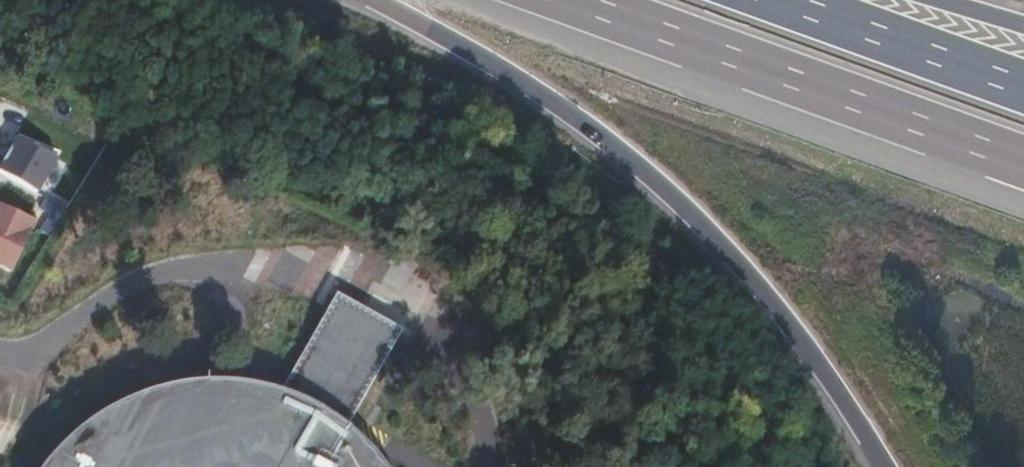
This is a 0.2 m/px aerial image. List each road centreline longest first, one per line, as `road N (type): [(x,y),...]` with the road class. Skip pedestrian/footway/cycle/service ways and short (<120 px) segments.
road 1 (motorway): [(348,0),(587,136),(721,253),(881,466)]
road 2 (motorway): [(580,0),(1023,161)]
road 3 (motorway): [(1023,84),(800,0)]

